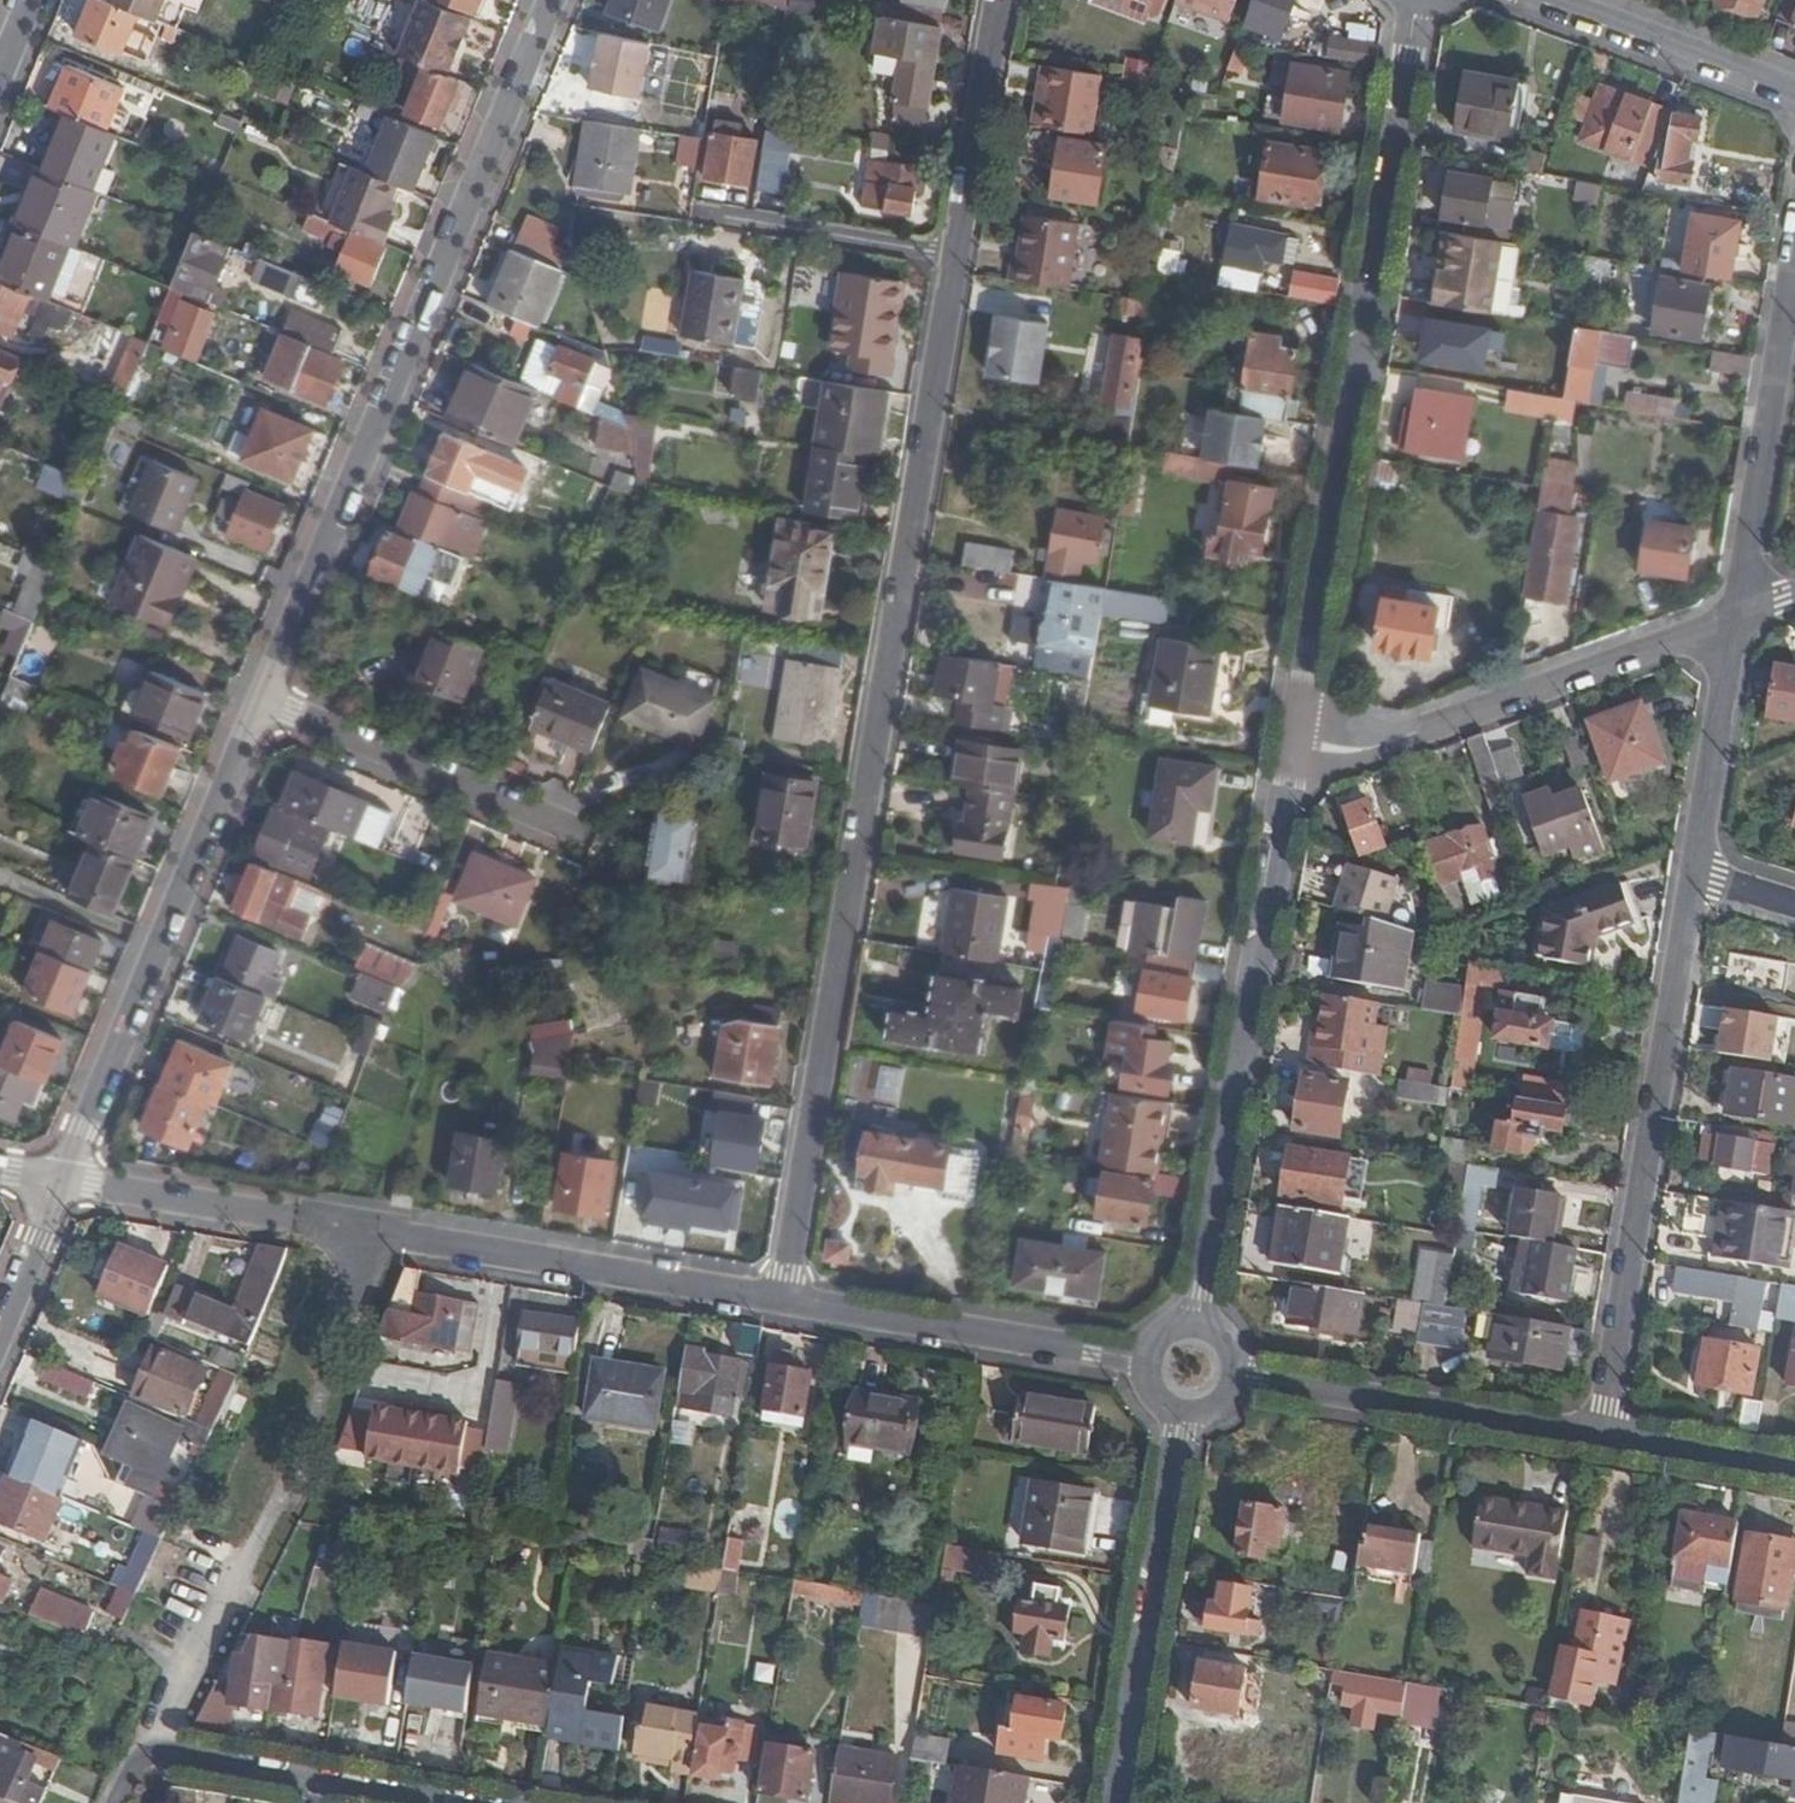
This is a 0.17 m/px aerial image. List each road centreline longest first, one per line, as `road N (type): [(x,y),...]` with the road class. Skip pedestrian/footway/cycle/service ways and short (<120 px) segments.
road 1 (residential): [(785,1303),(958,253)]
road 2 (residential): [(551,0),(261,698)]
road 3 (residential): [(1418,1),(1295,739)]
road 4 (residential): [(1295,739),(1197,1325)]
road 5 (residential): [(1694,874),(1602,1435)]
road 6 (residential): [(261,698),(62,1180)]
road 7 (residential): [(785,1303),(297,1218)]
road 8 (residential): [(1295,739),(1371,747),(1736,615)]
road 9 (residential): [(1185,1409),(1118,1802)]
road 10 (residential): [(117,1802),(142,1756),(163,1752),(470,1802)]
road 11 (residential): [(1602,1435),(1233,1374)]
road 12 (residential): [(1149,1360),(785,1303)]
road 13 (residential): [(1794,259),(1736,615)]
road 14 (residential): [(588,836),(261,698)]
road 15 (residential): [(958,253),(697,209)]
road 16 (residential): [(1736,615),(1694,874)]
road 17 (residential): [(1549,0),(1794,89)]
road 18 (residential): [(958,253),(999,0)]
road 19 (residential): [(62,1180),(297,1218)]
road 20 (residential): [(1794,1468),(1602,1435)]
road 21 (residential): [(62,1180),(0,1334)]

